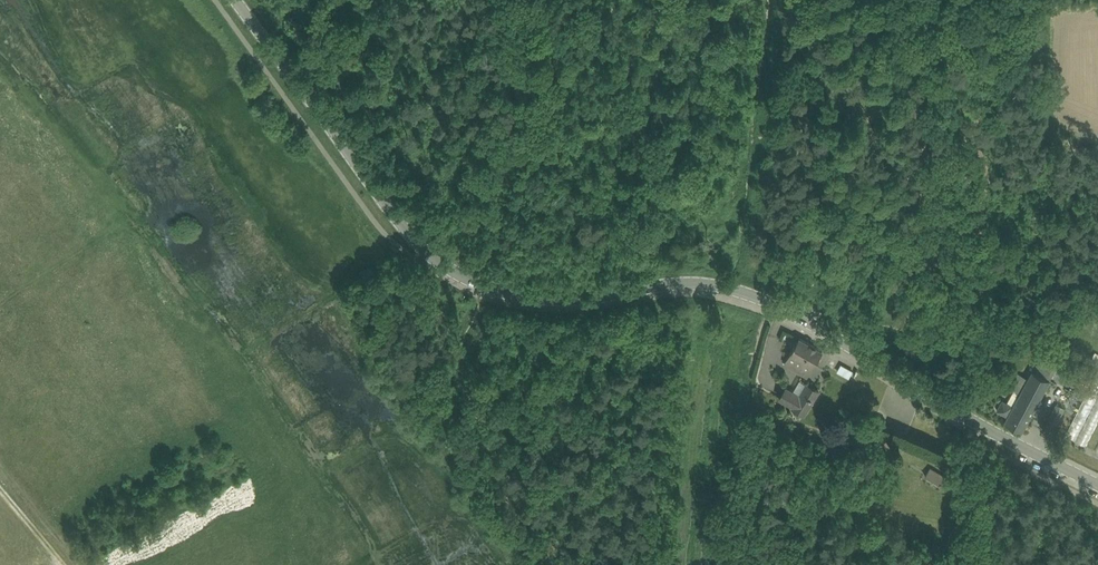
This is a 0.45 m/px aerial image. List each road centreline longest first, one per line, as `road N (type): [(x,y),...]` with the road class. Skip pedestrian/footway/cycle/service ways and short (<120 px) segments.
road 1 (secondary): [(1097,484),(773,304),(720,285),(677,283),(568,300),(501,292),(457,273),(412,236),(236,0)]
road 2 (track): [(1013,0),(978,136),(988,171),(993,320),(977,336),(956,342),(863,326)]
road 3 (track): [(529,564),(459,367),(479,294)]

